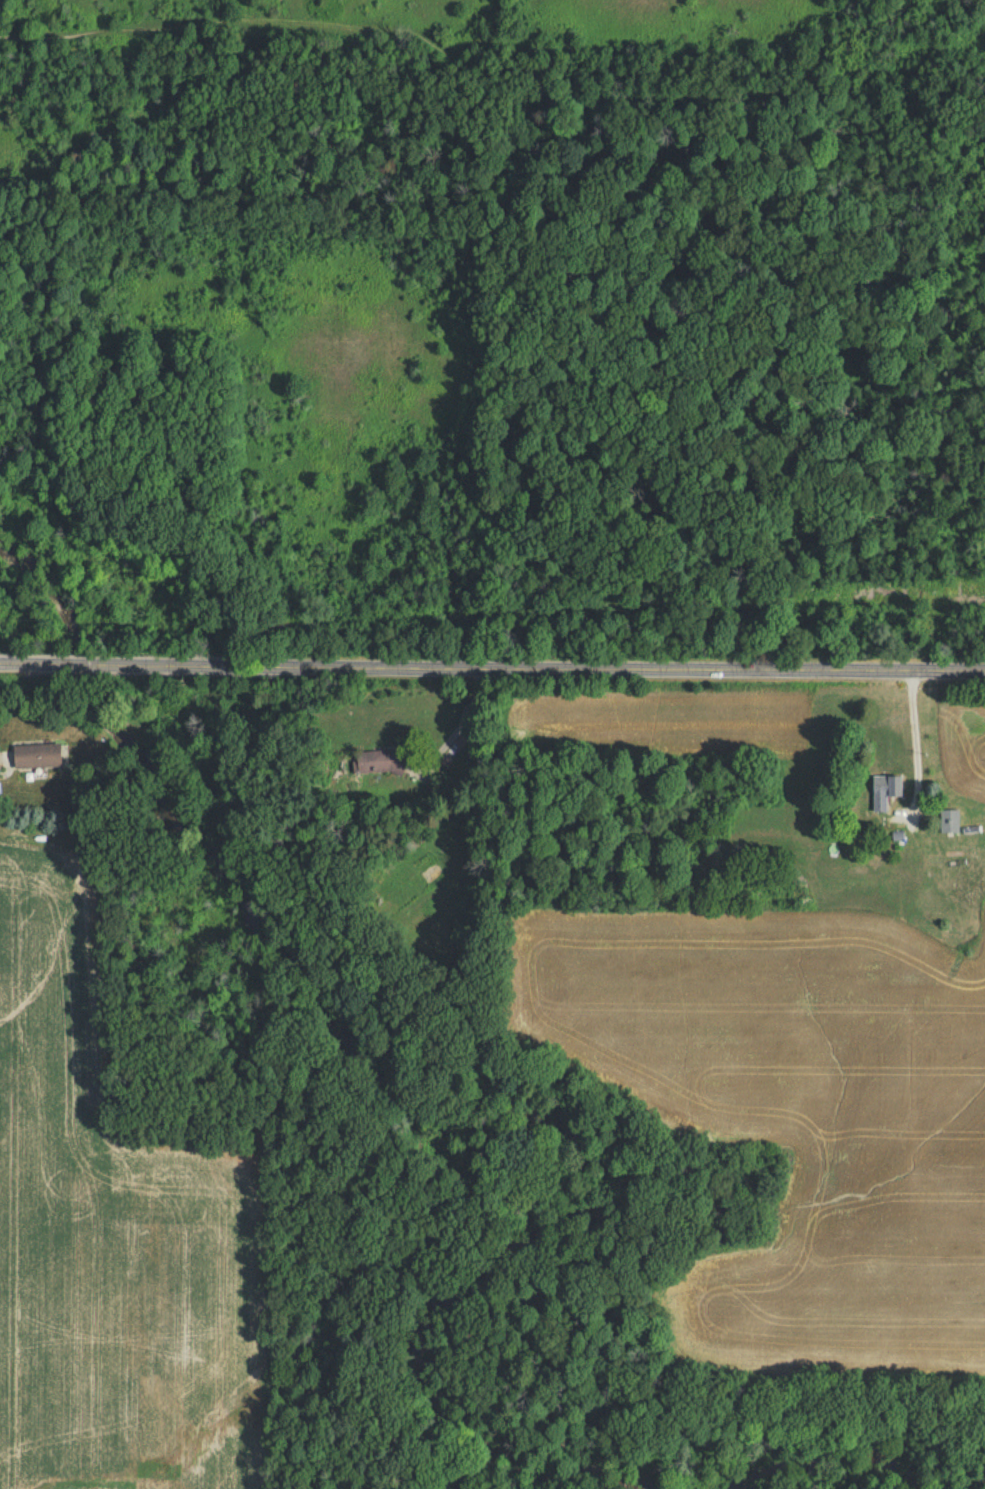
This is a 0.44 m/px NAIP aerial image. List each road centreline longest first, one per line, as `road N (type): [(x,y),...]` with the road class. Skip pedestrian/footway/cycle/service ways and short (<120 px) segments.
road 1 (tertiary): [(984,675),(0,664)]

